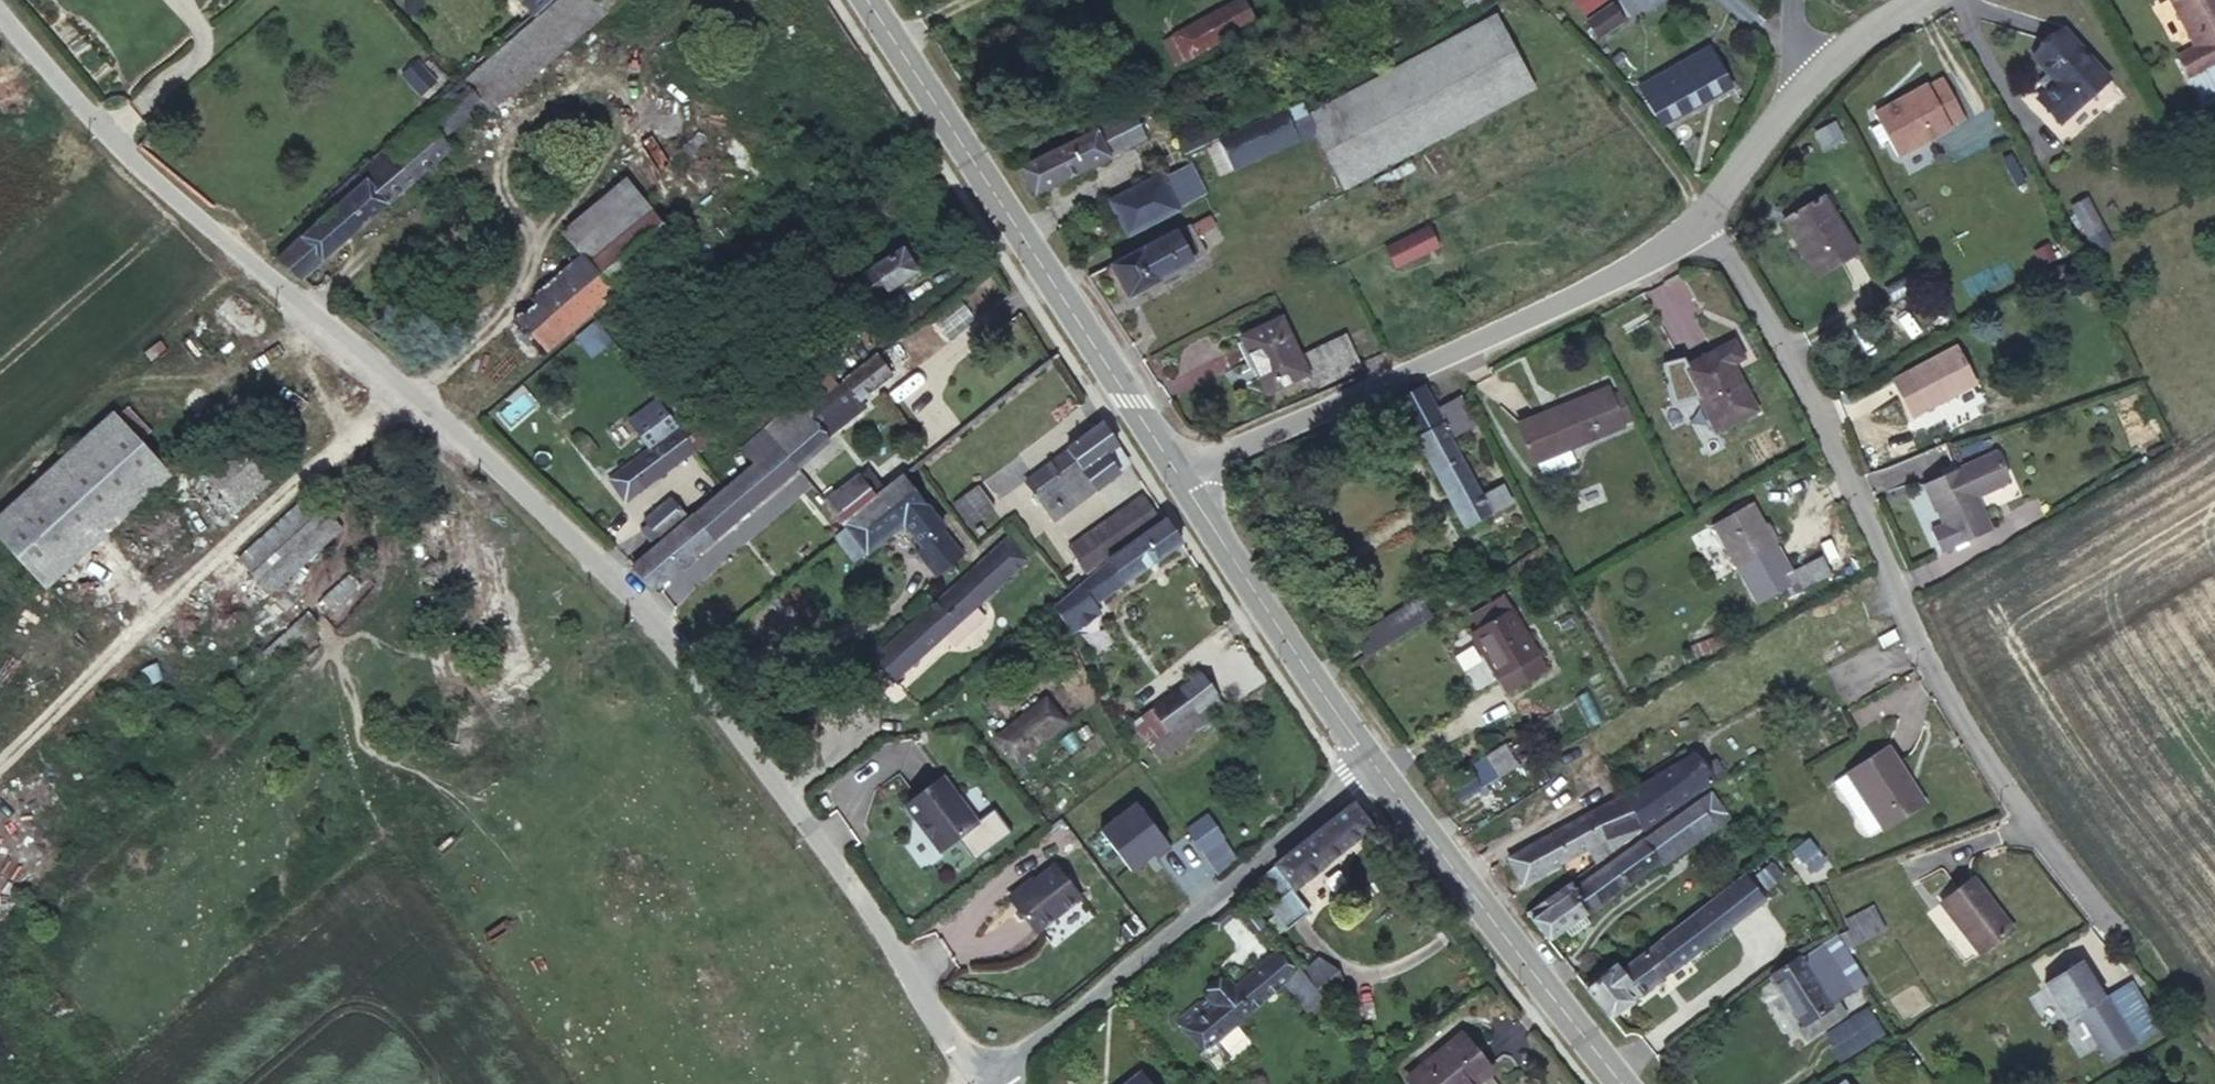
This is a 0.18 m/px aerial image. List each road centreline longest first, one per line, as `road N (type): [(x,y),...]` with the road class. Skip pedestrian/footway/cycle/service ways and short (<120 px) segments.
road 1 (residential): [(0,14),(105,129),(289,293),(469,435),(654,614),(978,1072)]
road 2 (unclassified): [(1706,216),(1766,308),(1922,650),(2028,821),(2111,926)]
road 3 (residential): [(1174,480),(1493,343),(1653,256),(1706,216)]
road 4 (secondary): [(867,0),(1174,480)]
road 5 (residential): [(1364,756),(978,1072)]
road 6 (secondary): [(1364,756),(1624,1083)]
road 7 (secondary): [(1174,480),(1364,756)]
road 8 (track): [(1537,25),(1586,69),(1706,216)]
road 9 (residential): [(1706,216),(1796,80)]
road 10 (track): [(2111,926),(2214,1050)]
road 11 (residential): [(1796,80),(1911,0)]

